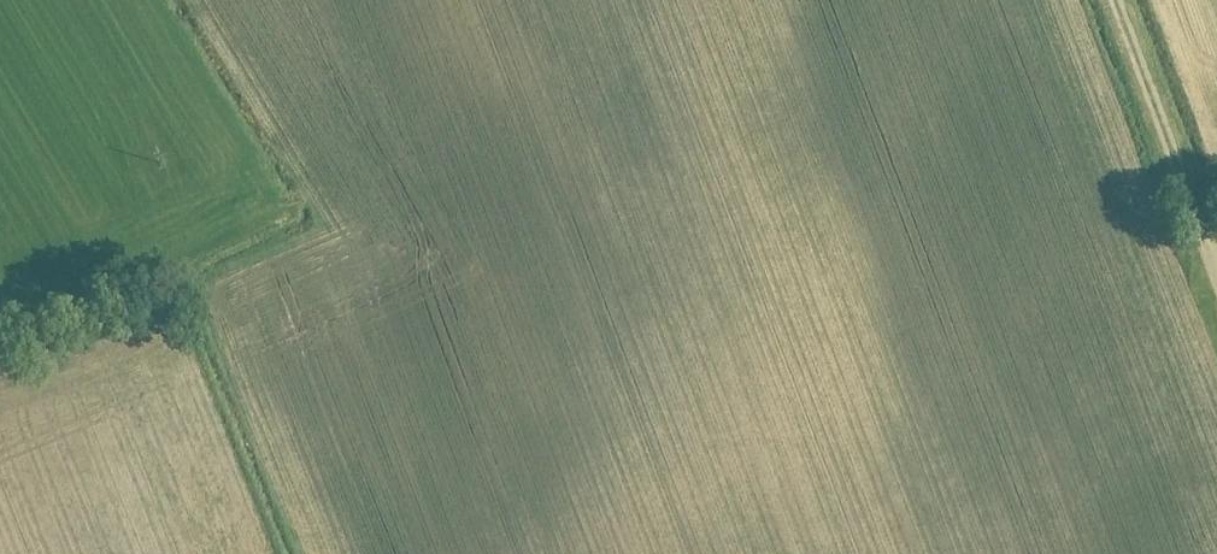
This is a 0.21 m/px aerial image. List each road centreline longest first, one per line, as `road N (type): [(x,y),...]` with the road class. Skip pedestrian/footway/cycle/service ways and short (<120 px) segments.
road 1 (track): [(1120,0),(1216,257)]

